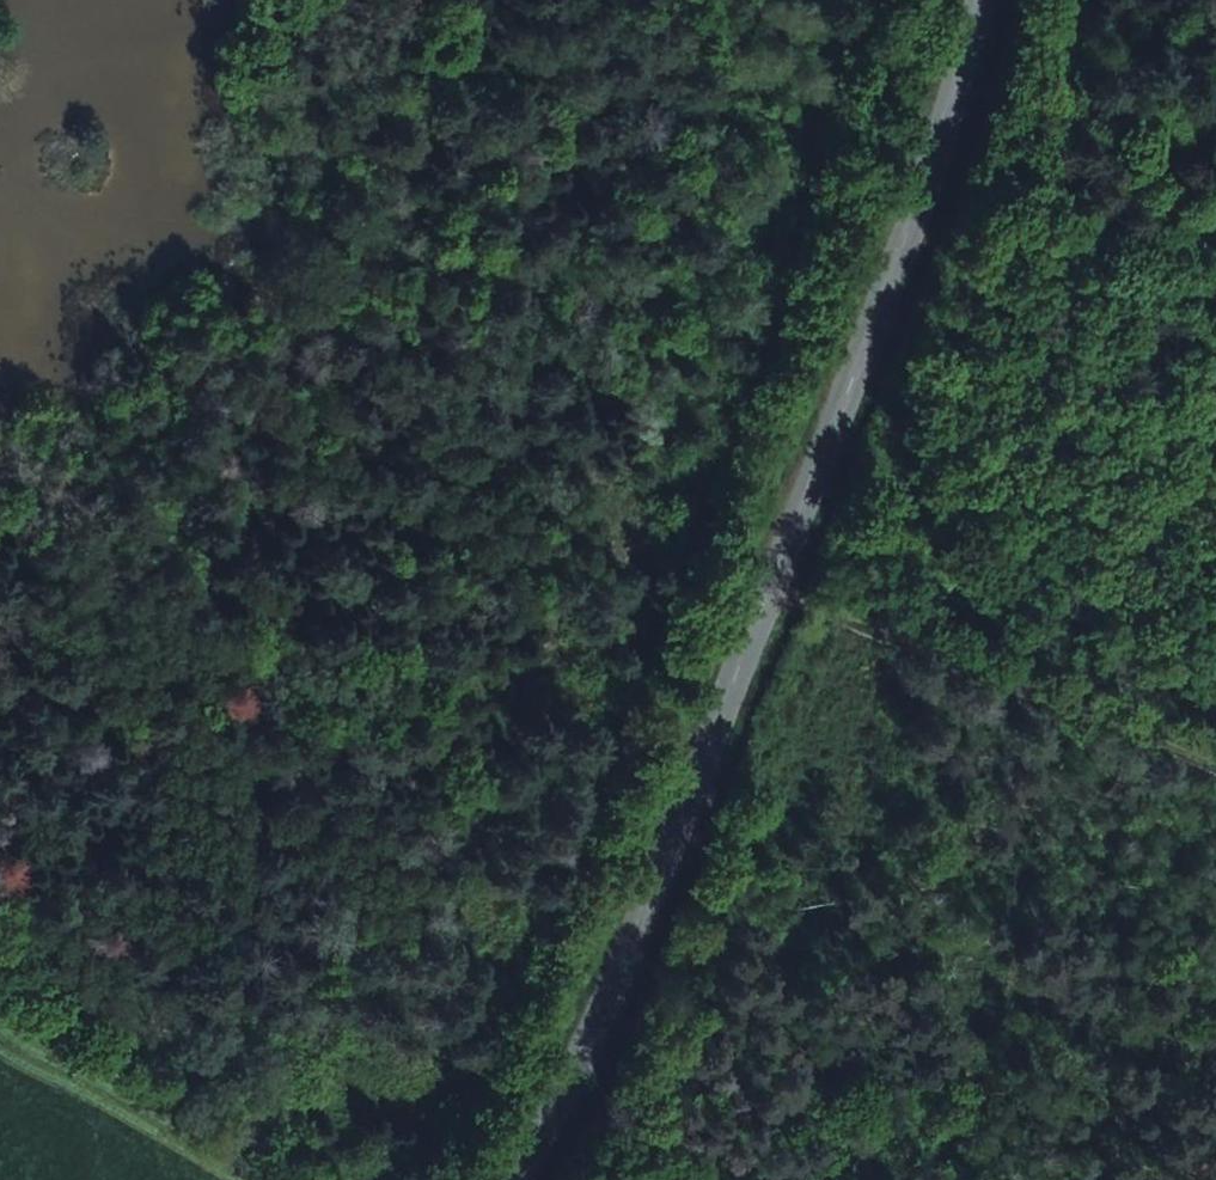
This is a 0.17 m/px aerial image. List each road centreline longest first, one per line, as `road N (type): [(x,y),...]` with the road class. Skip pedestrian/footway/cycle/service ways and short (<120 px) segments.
road 1 (secondary): [(981,0),(754,641),(513,1179)]

